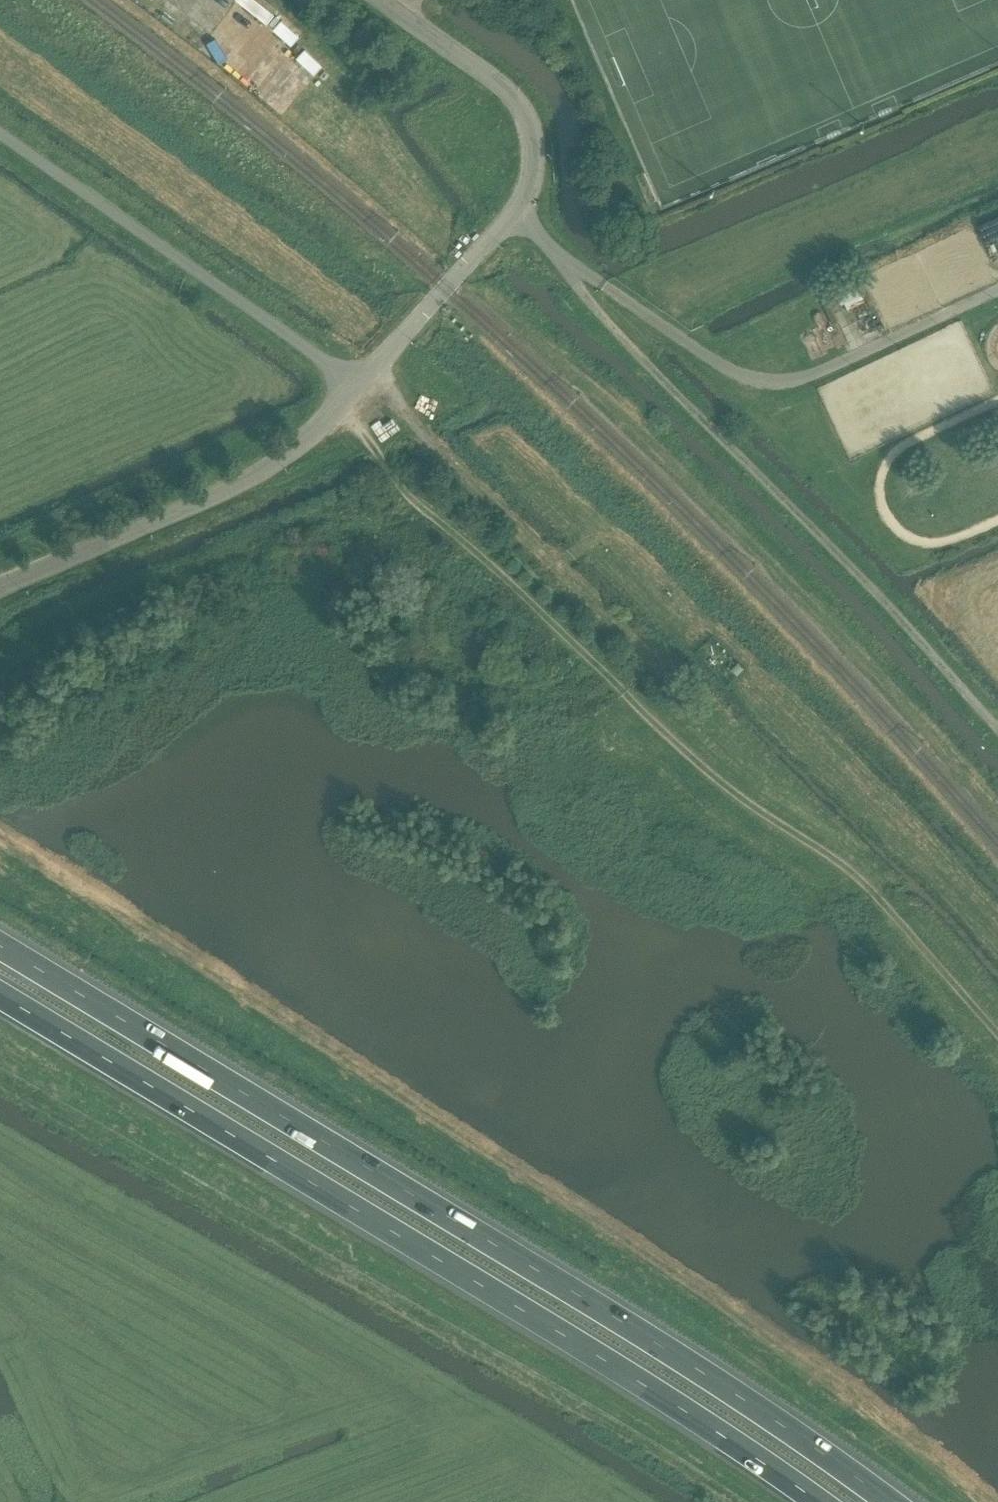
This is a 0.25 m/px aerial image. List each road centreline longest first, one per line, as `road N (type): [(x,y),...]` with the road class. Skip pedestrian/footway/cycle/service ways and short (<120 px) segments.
road 1 (trunk): [(888,1501),(776,1420),(0,945)]
road 2 (trunk): [(0,997),(747,1452),(814,1501)]
road 3 (track): [(997,1037),(850,870),(747,804),(398,483),(341,403)]
road 4 (unclassified): [(366,379),(0,131)]
road 5 (unclassified): [(0,589),(261,477),(366,379)]
road 6 (residential): [(518,206),(536,172),(535,132),(519,103),(380,0)]
road 7 (unclassified): [(366,379),(518,206)]

